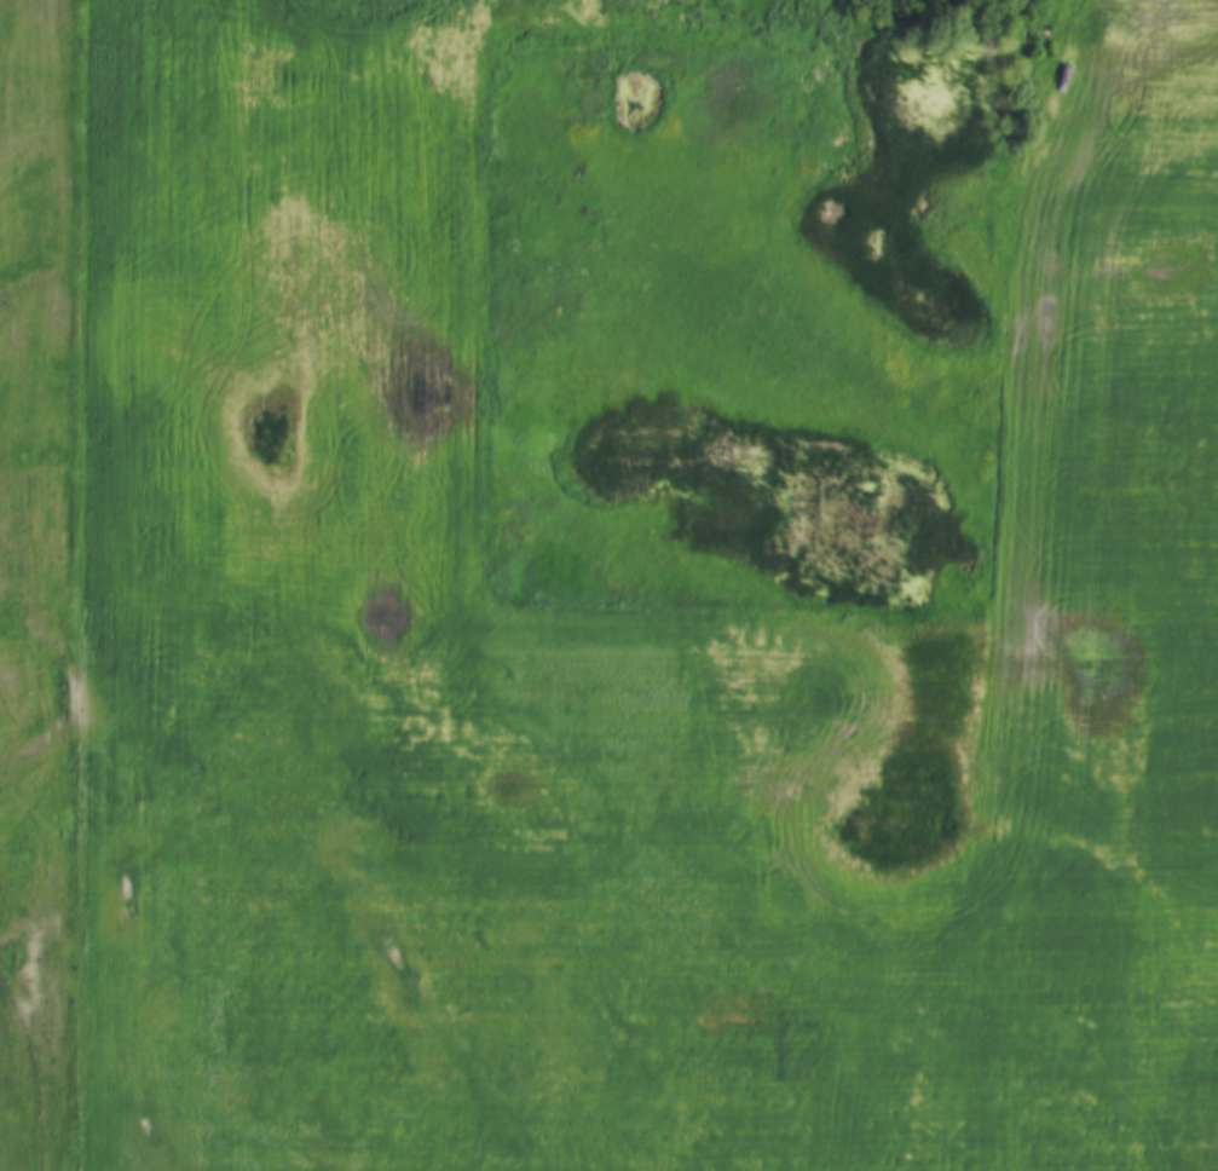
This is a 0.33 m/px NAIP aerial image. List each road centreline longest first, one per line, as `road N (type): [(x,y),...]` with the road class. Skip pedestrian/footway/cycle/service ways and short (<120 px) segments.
road 1 (track): [(41,1170),(34,1063),(0,985)]

